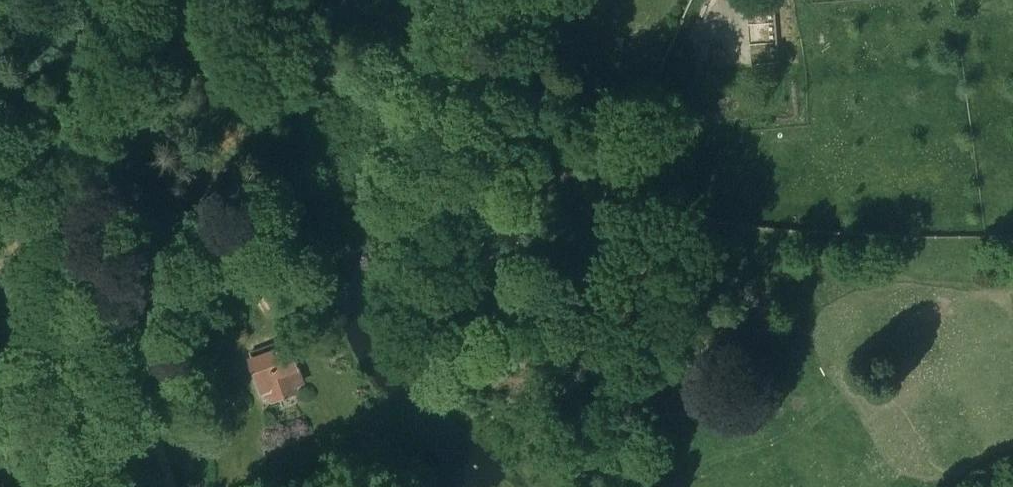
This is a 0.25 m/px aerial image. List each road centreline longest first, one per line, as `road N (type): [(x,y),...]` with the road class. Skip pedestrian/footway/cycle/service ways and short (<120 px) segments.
road 1 (track): [(173,486),(82,229),(0,111)]
road 2 (track): [(127,357),(0,353)]

